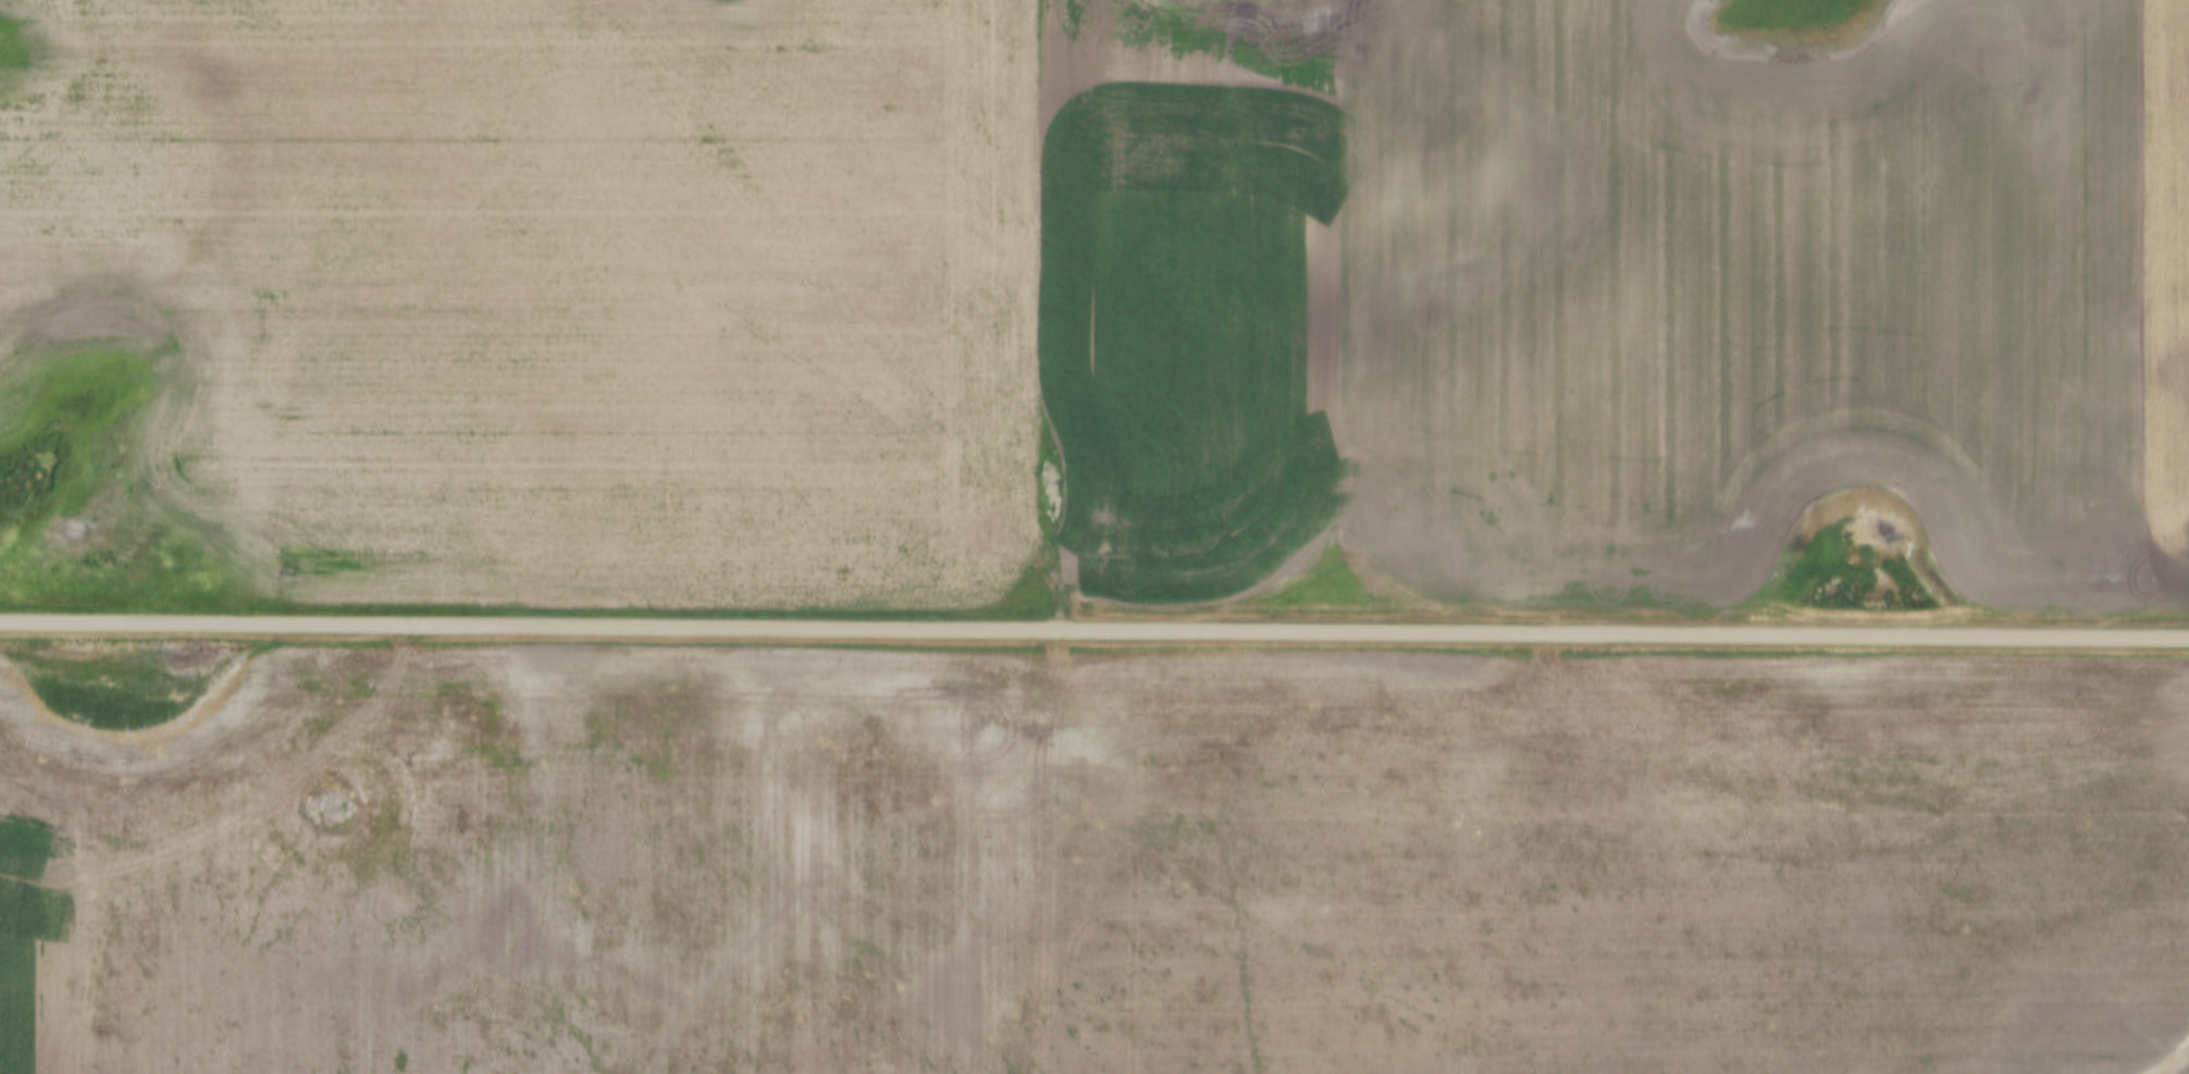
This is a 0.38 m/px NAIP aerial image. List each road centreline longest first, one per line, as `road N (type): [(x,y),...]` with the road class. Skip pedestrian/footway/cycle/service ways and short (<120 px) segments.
road 1 (tertiary): [(2188,635),(0,621)]

